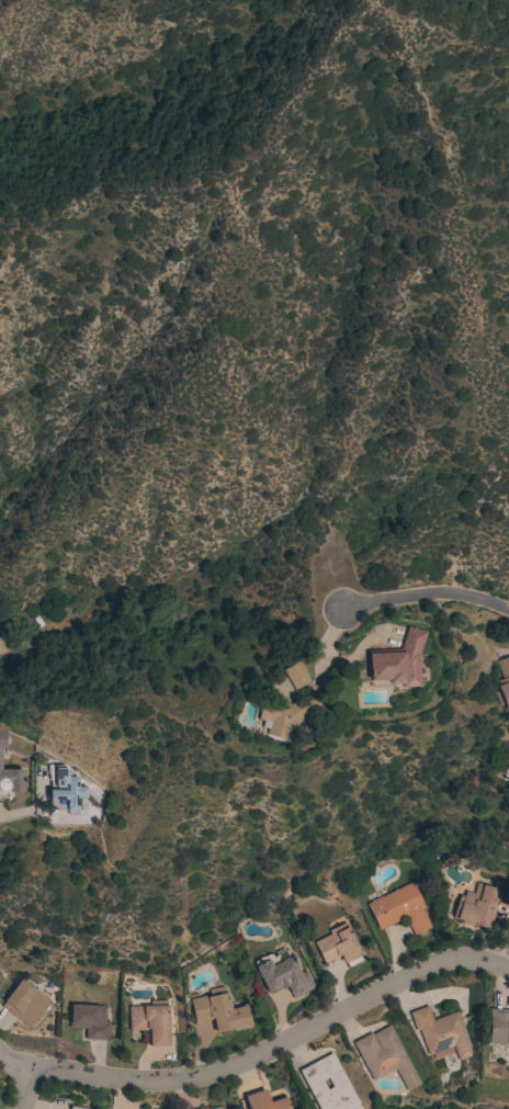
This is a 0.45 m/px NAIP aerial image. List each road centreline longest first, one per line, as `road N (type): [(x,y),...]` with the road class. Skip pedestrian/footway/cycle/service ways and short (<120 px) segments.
road 1 (residential): [(32,1070),(195,1083),(238,1071),(427,966),(472,958),(508,969)]
road 2 (residential): [(508,611),(439,592),(339,609)]

